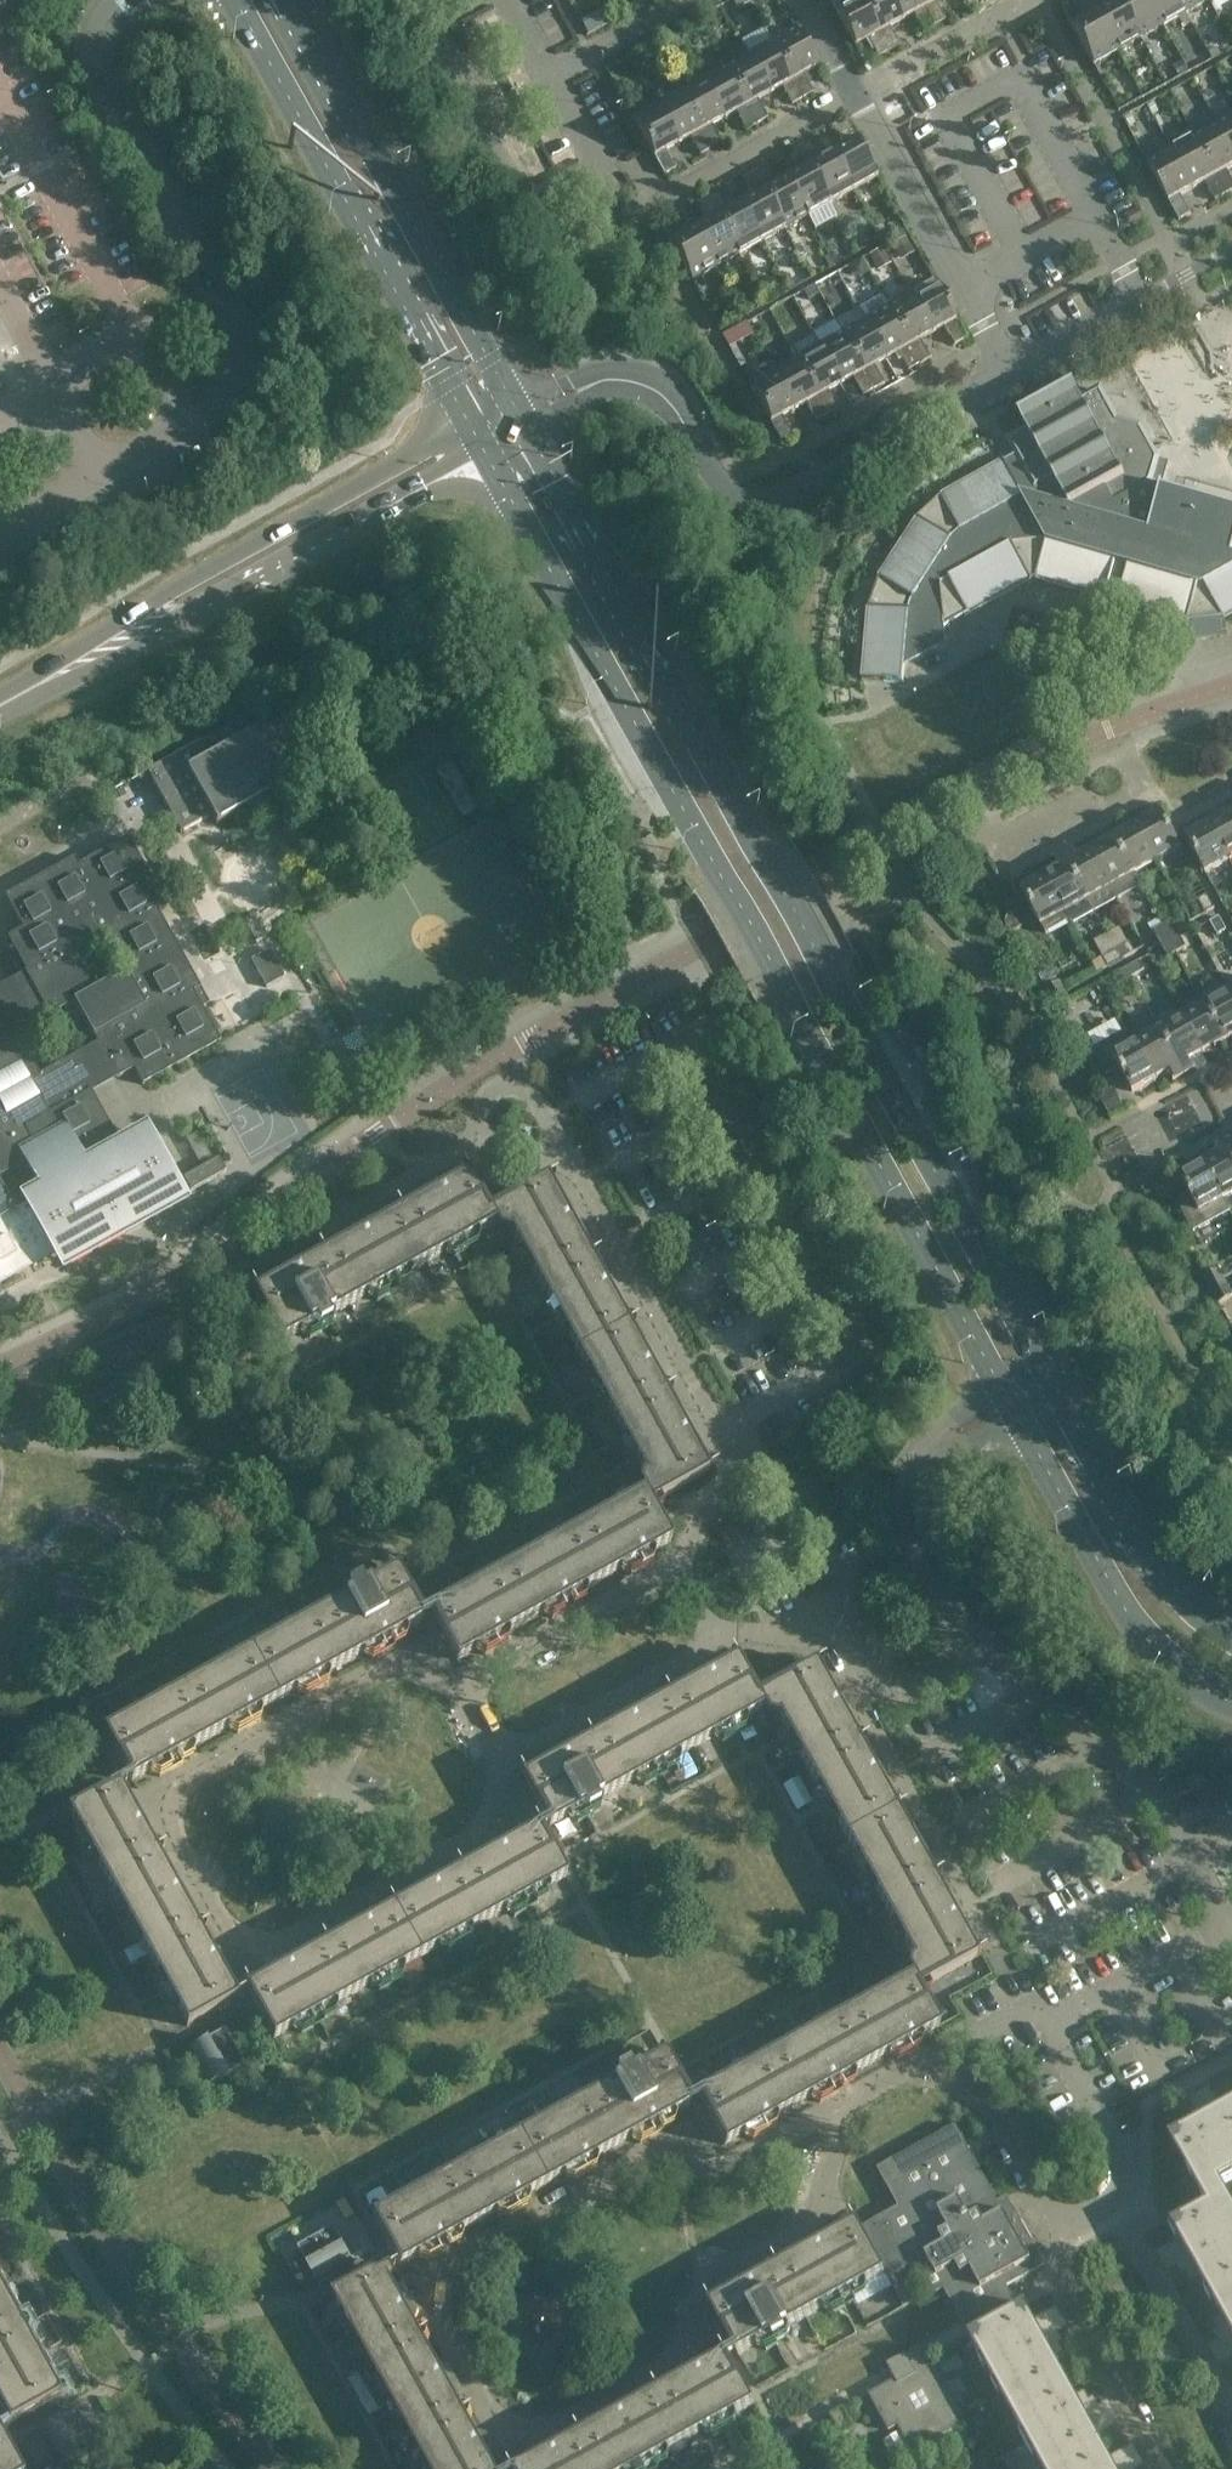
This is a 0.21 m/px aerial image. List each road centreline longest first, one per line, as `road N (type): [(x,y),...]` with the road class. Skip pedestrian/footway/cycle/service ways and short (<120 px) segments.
road 1 (secondary): [(480,443),(1007,1409)]
road 2 (secondary): [(1059,1377),(522,420)]
road 3 (residential): [(844,2105),(822,2223),(711,2281),(679,2356),(664,2372),(541,2436),(512,2433),(489,2416),(433,2315),(428,2293),(440,2272),(620,2180),(725,2168),(786,2136)]
road 4 (residential): [(504,1762),(496,1811),(482,1833),(261,1951),(237,1945),(225,1928),(171,1816),(184,1784),(380,1674),(413,1672),(466,1689)]
road 5 (residential): [(98,473),(218,405),(241,370),(242,316),(107,87),(105,37),(138,0)]
road 6 (residential): [(522,420),(607,381),(646,386),(671,405),(719,480),(768,500),(801,491),(1010,374)]
road 7 (secondary): [(0,707),(480,443)]
road 8 (tertiary): [(227,0),(480,443)]
road 9 (tertiary): [(522,420),(297,0)]
road 10 (residential): [(934,2060),(975,2085),(991,2107),(1057,2231),(1065,2277),(1160,2468)]
road 11 (residential): [(1231,2422),(1125,2216),(1121,2160),(1049,2023)]
road 12 (residential): [(1010,374),(804,0)]
road 13 (residential): [(1226,1927),(1151,1799),(1077,1722),(966,1634)]
road 14 (secondary): [(1007,1409),(1128,1626),(1166,1670),(1231,1714)]
road 15 (residential): [(574,1166),(750,1476)]
road 16 (secondary): [(1231,1625),(1163,1564),(1059,1377)]
road 17 (residential): [(245,1269),(477,1140)]
road 18 (residential): [(1010,374),(1231,250)]
road 19 (residential): [(504,1762),(715,1634)]
road 20 (residential): [(680,1572),(466,1689)]
road 21 (residential): [(925,1568),(901,1507),(903,1484),(916,1461),(1007,1409)]
road 22 (residential): [(1049,2023),(1226,1927)]
road 23 (residential): [(842,1617),(875,1668),(913,1690),(954,1674),(966,1634)]
road 24 (residential): [(750,1476),(795,1487),(846,1586),(842,1617)]
road 25 (residential): [(574,1166),(534,1094),(518,1085),(489,1097),(477,1140)]
road 26 (residential): [(550,77),(684,0)]
road 27 (residential): [(1049,2023),(1040,2005),(934,2060)]
road 28 (residential): [(842,1617),(793,1639),(715,1634)]
road 29 (residential): [(680,1572),(718,1495),(750,1476)]

